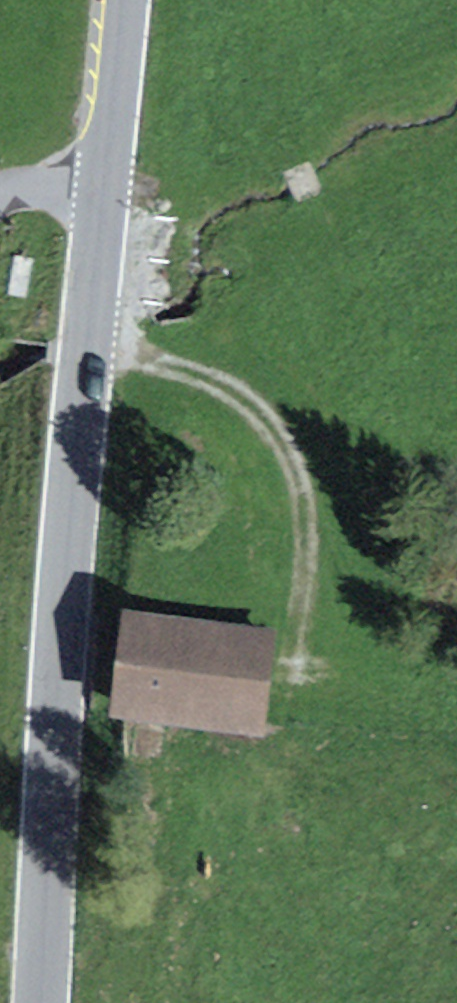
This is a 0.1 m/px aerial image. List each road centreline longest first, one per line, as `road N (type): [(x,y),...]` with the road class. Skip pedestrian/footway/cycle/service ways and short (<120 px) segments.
road 1 (tertiary): [(125,0),(86,338),(38,1002)]
road 2 (track): [(86,338),(211,367),(278,424),(307,545),(284,654)]

